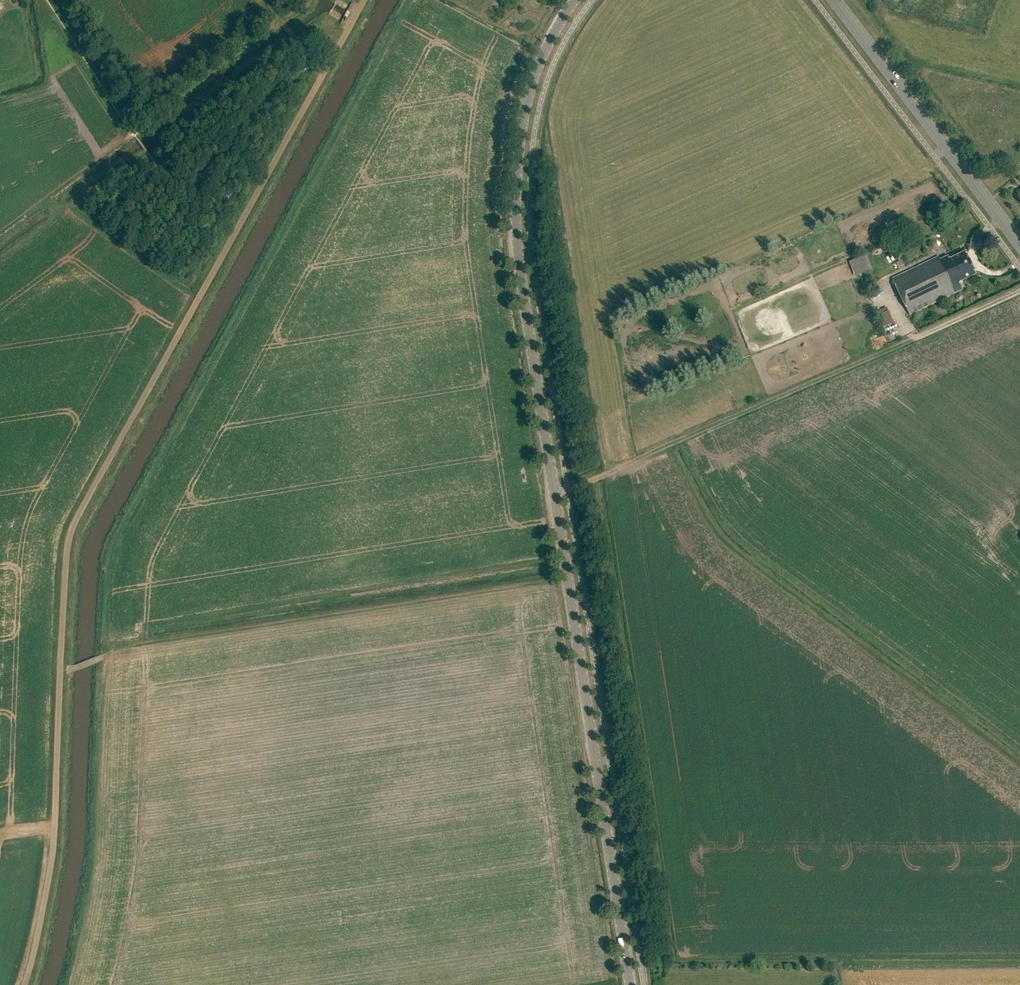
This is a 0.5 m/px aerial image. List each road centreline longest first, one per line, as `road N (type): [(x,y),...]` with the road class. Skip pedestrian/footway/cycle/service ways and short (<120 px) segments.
road 1 (unclassified): [(23,984),(55,831),(71,531),(366,0)]
road 2 (secondary): [(631,984),(517,227),(525,112),(543,53),(575,0)]
road 3 (primary): [(1019,245),(832,0)]

